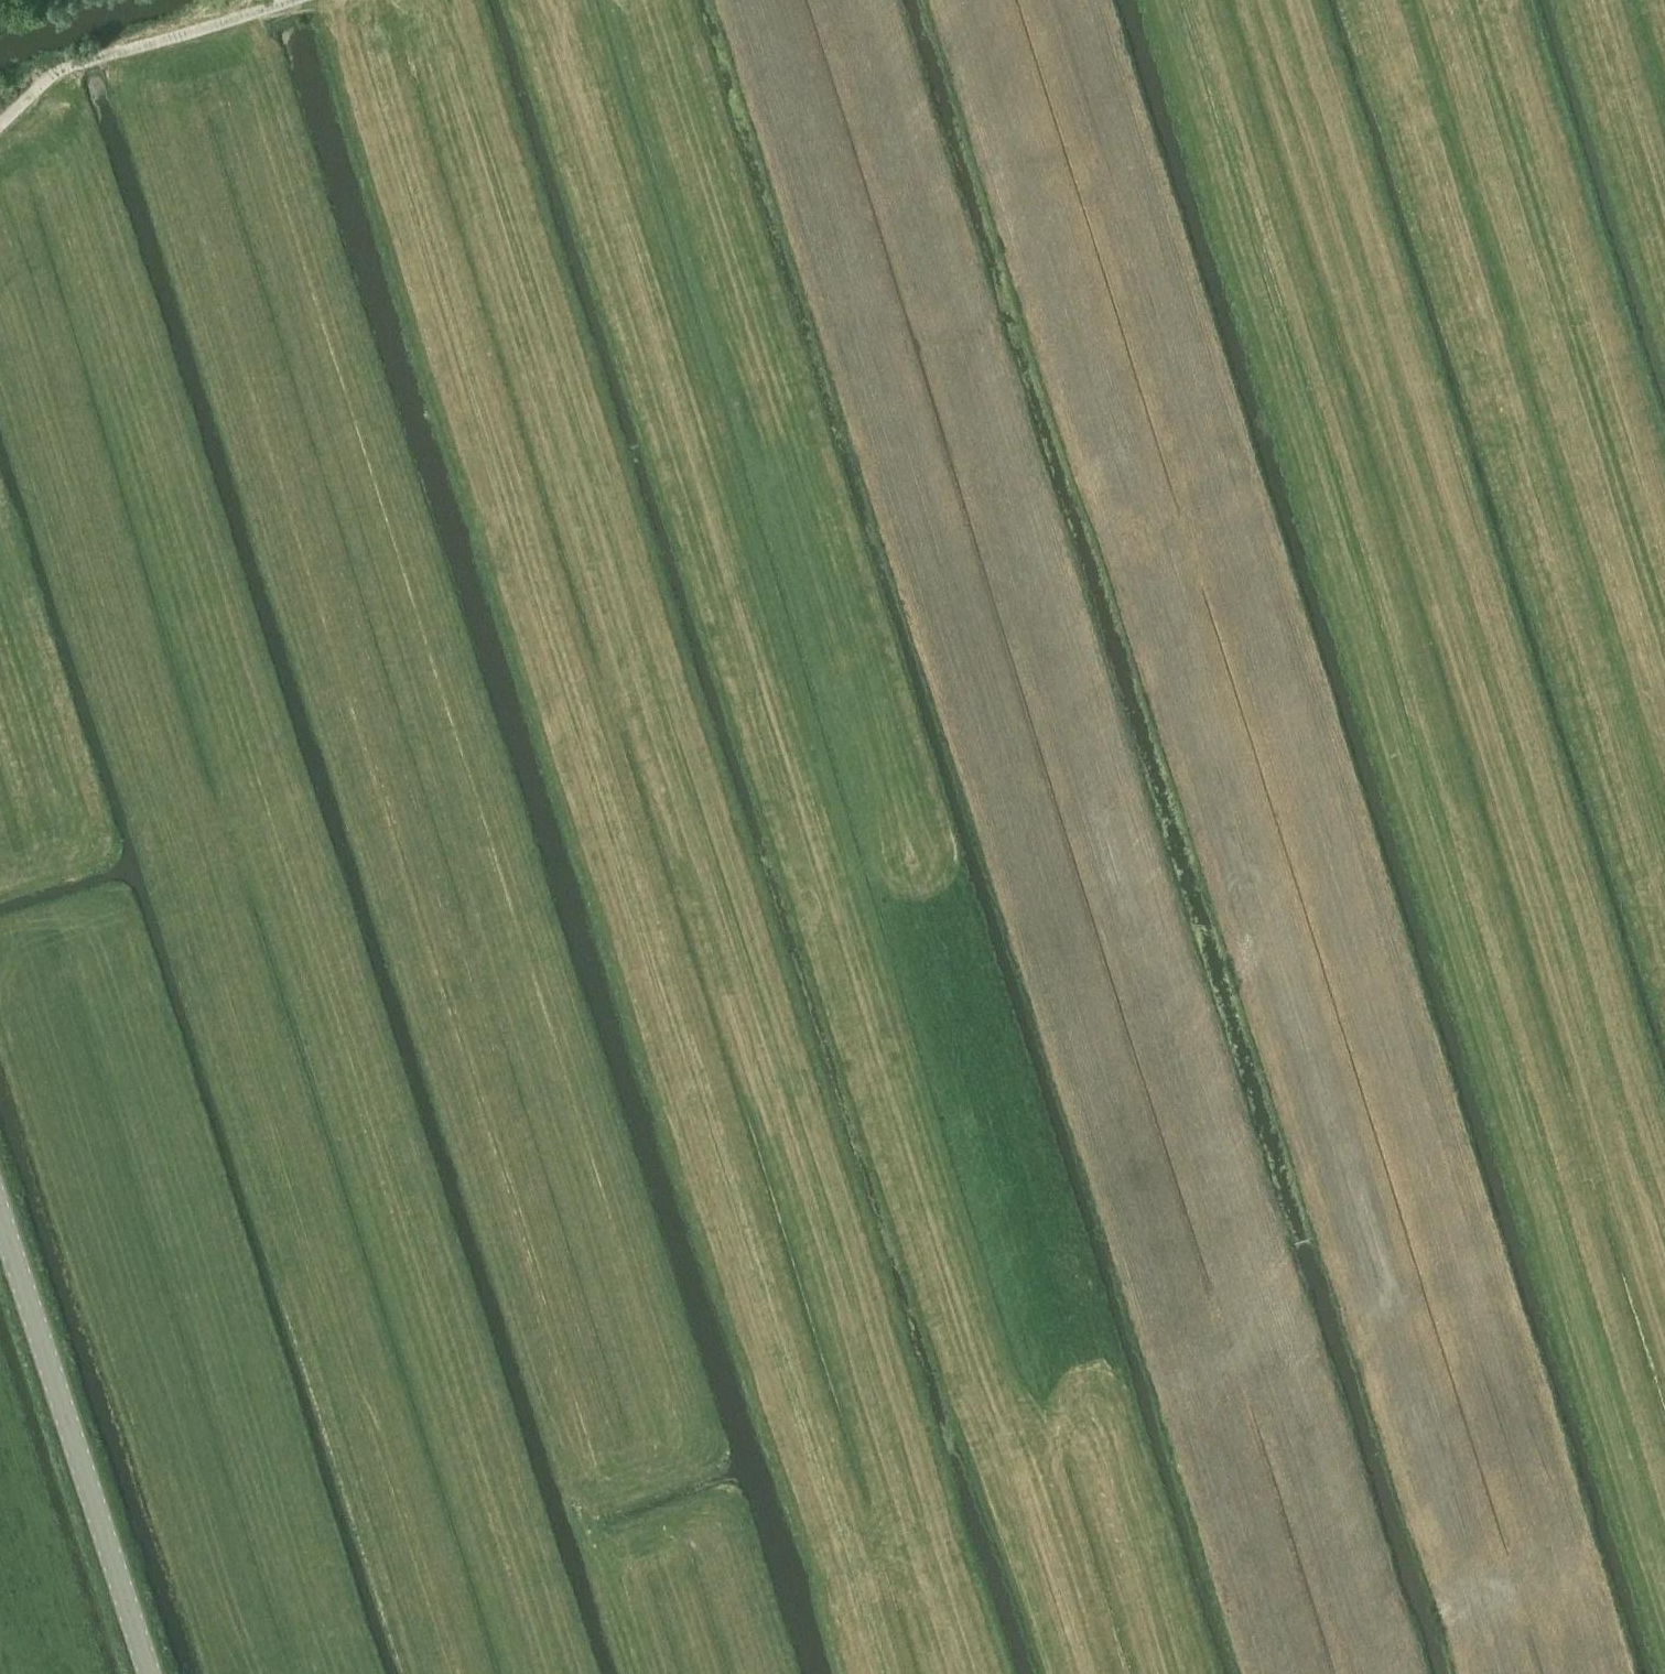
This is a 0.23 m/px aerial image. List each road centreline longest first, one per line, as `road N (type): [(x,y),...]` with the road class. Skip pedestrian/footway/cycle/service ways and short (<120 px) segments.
road 1 (unclassified): [(145,1673),(0,1222)]
road 2 (track): [(0,124),(60,70),(296,0)]

